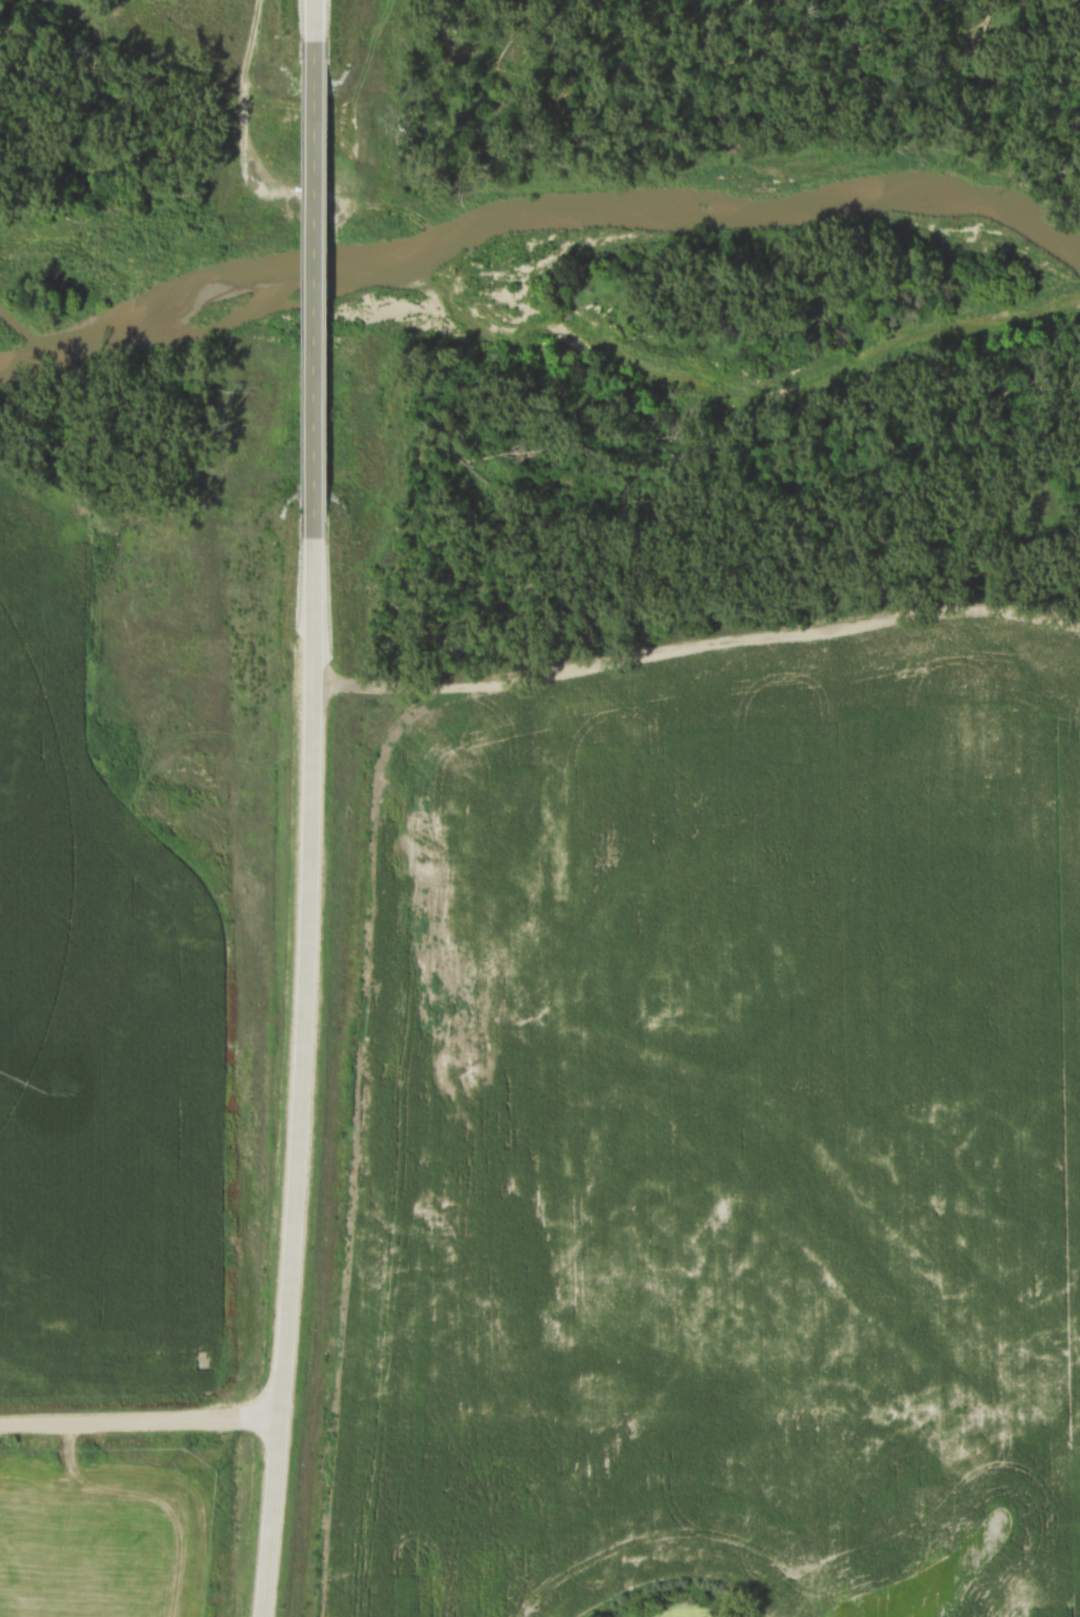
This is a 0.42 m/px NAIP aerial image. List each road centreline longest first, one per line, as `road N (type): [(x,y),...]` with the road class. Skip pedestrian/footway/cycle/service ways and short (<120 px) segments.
road 1 (secondary): [(257,1616),(300,1052),(309,492)]
road 2 (secondary): [(309,492),(307,52)]
road 3 (tertiary): [(0,1430),(274,1415)]

